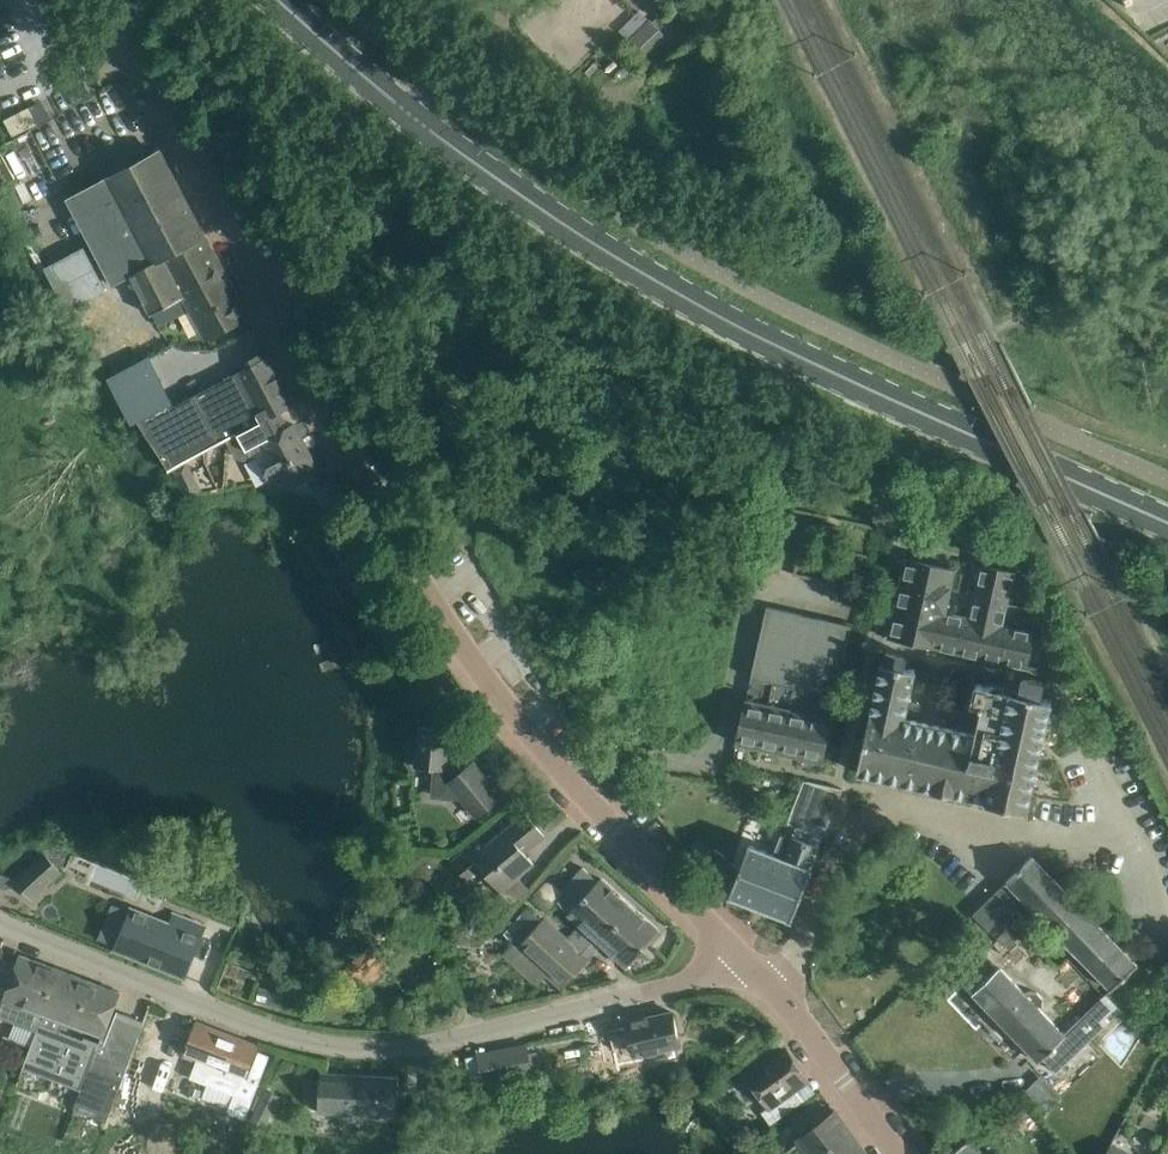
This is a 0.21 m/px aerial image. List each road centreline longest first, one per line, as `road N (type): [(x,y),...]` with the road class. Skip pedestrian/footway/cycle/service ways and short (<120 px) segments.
road 1 (residential): [(751,962),(587,806),(458,642),(108,0)]
road 2 (secondary): [(277,0),(443,139),(631,268),(742,328),(1167,522)]
road 3 (unclassified): [(751,962),(446,1041),(366,1049),(263,1034),(0,924)]
road 4 (unclassified): [(891,1153),(751,962)]

